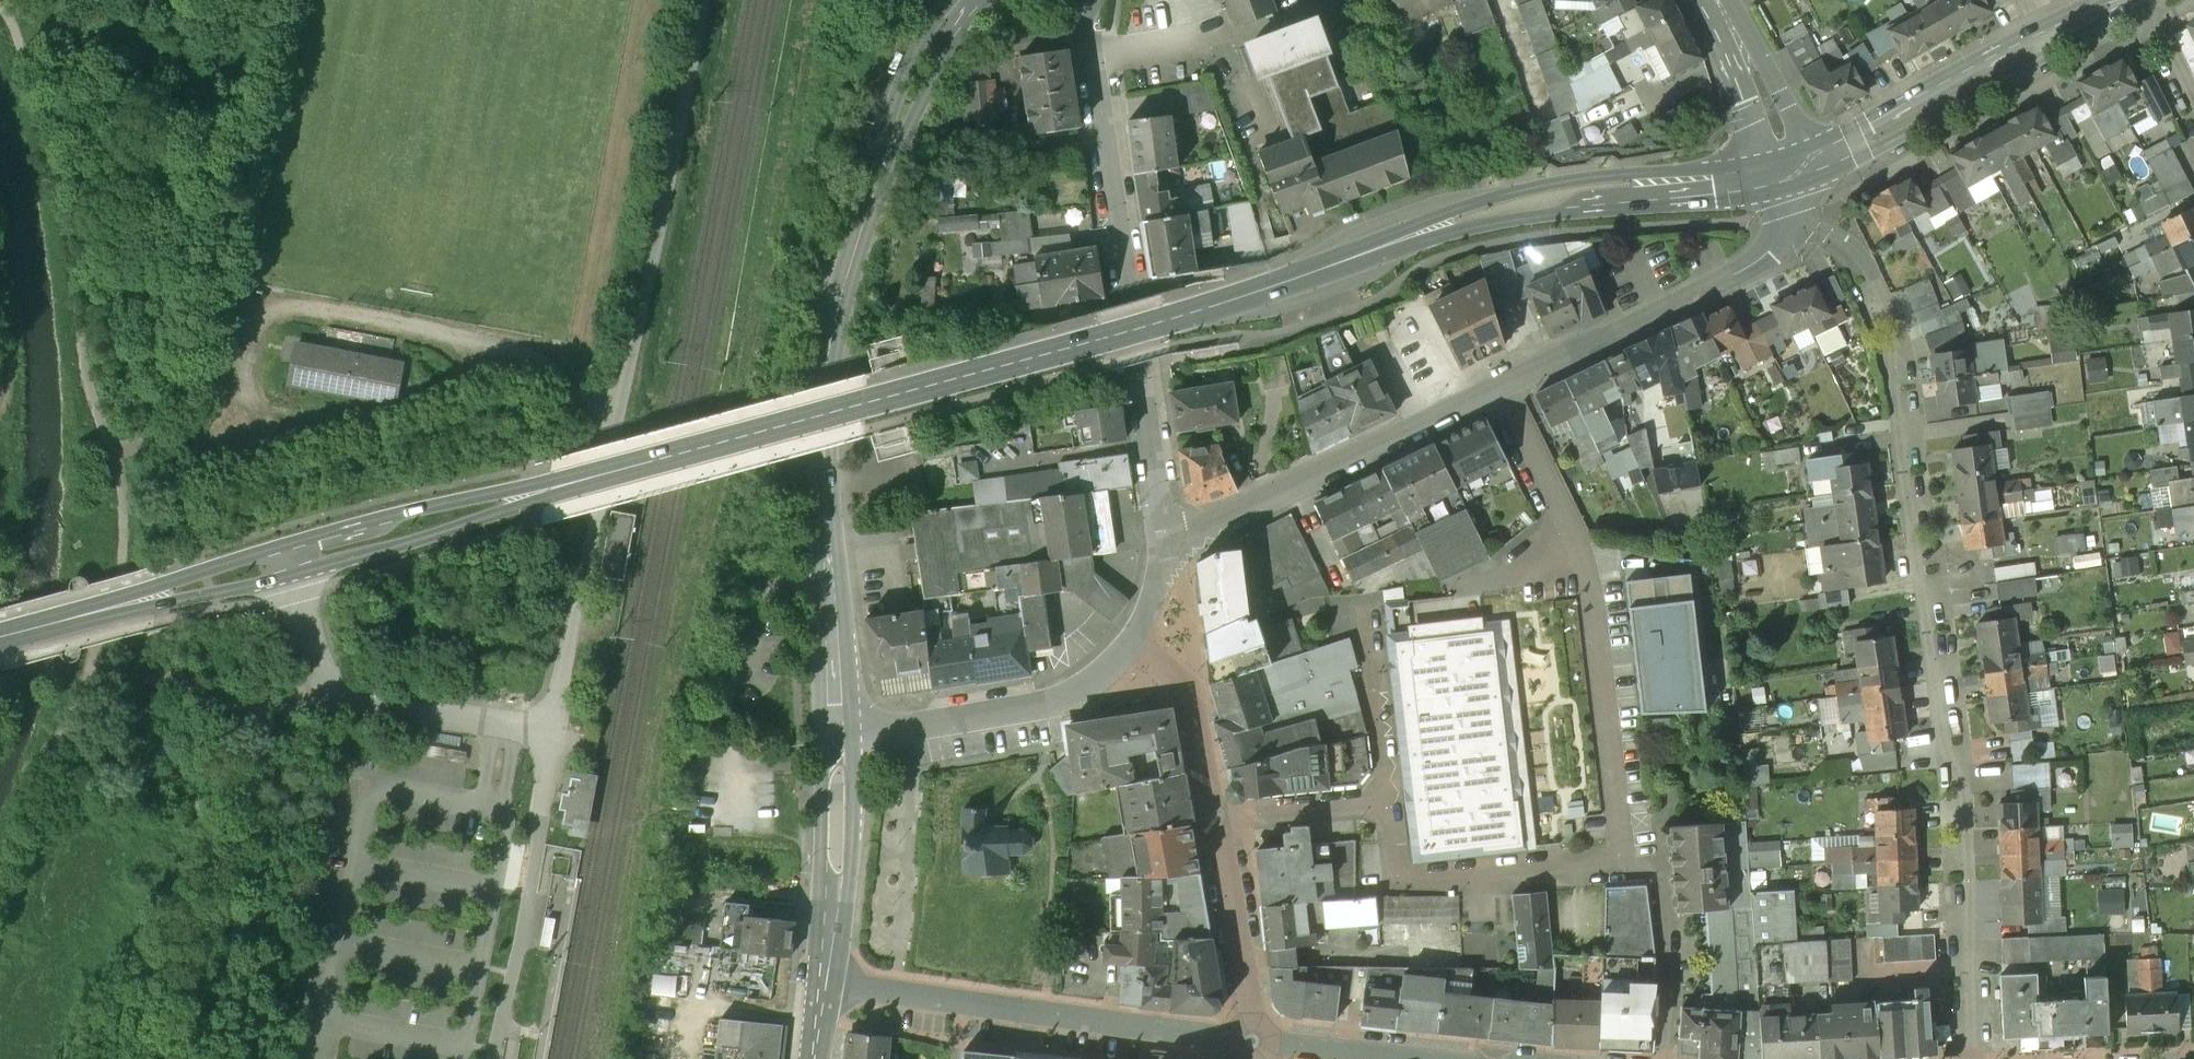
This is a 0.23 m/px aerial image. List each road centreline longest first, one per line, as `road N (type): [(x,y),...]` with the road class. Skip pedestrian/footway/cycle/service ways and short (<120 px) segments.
road 1 (secondary): [(1798,169),(1494,213),(1203,308),(0,635)]
road 2 (residential): [(1792,228),(1824,232),(1853,248),(1890,319),(1958,768),(1966,1058)]
road 3 (track): [(87,675),(120,584),(117,491),(110,448),(87,394),(73,195),(0,1)]
road 4 (secondary): [(831,582),(826,387),(842,299),(890,146),(916,92),(981,0)]
road 5 (residential): [(1096,0),(1087,39),(1162,543)]
road 6 (track): [(110,448),(227,427),(239,416),(256,323),(288,308),(548,363)]
road 7 (residential): [(1498,388),(1588,576),(1623,871)]
road 8 (track): [(615,433),(700,0)]
road 9 (residential): [(1128,642),(1185,686),(1217,822),(1252,1040)]
road 10 (residential): [(1252,1040),(824,982)]
road 11 (residential): [(1498,388),(1162,543)]
road 12 (secondary): [(2123,0),(1860,145),(1798,169)]
road 13 (residential): [(1792,228),(1689,297),(1498,388)]
road 14 (track): [(491,1058),(515,972),(551,733)]
road 15 (residential): [(1128,642),(1057,701),(836,735)]
road 16 (track): [(551,733),(615,433)]
road 17 (track): [(87,675),(159,679),(254,704),(297,703),(330,690)]
road 18 (secondary): [(836,735),(838,868),(824,982)]
road 19 (track): [(0,871),(87,675)]
road 20 (secondary): [(1710,0),(1798,169)]
road 21 (residential): [(1252,1040),(1431,1058)]
road 22 (secondary): [(831,582),(836,735)]

